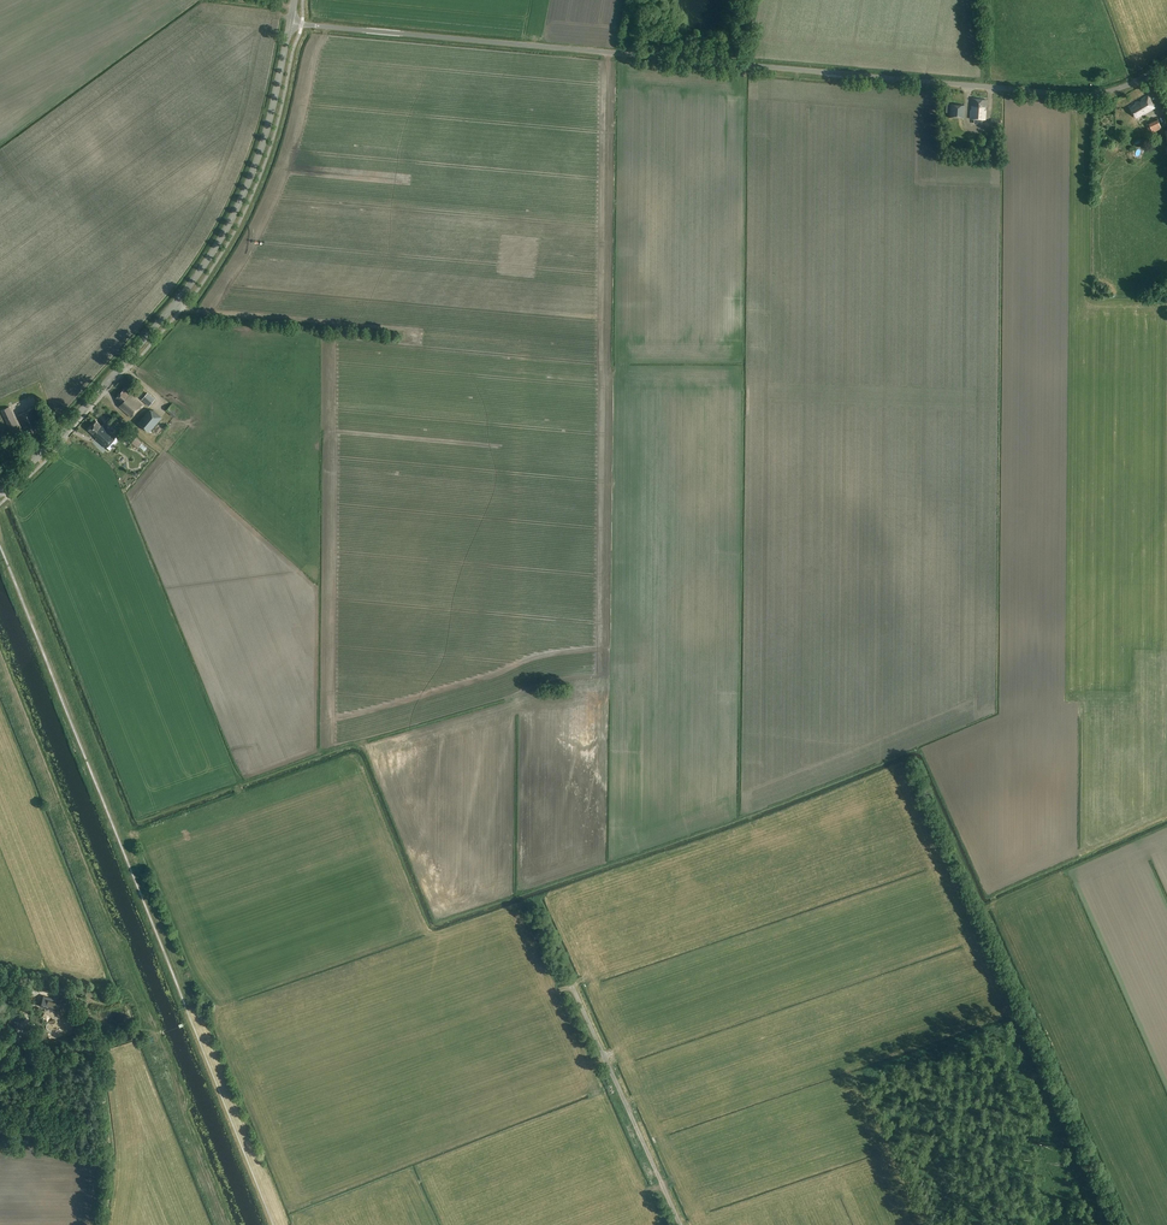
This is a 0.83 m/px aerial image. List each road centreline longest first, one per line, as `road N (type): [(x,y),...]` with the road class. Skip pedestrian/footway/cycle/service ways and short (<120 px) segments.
road 1 (unclassified): [(1166,59),(1118,88),(1075,94),(291,22)]
road 2 (tertiary): [(0,493),(174,305),(219,242),(267,133),(291,22)]
road 3 (track): [(103,1224),(109,1141),(91,1048),(0,1072)]
road 4 (unclassified): [(681,1224),(572,984)]

